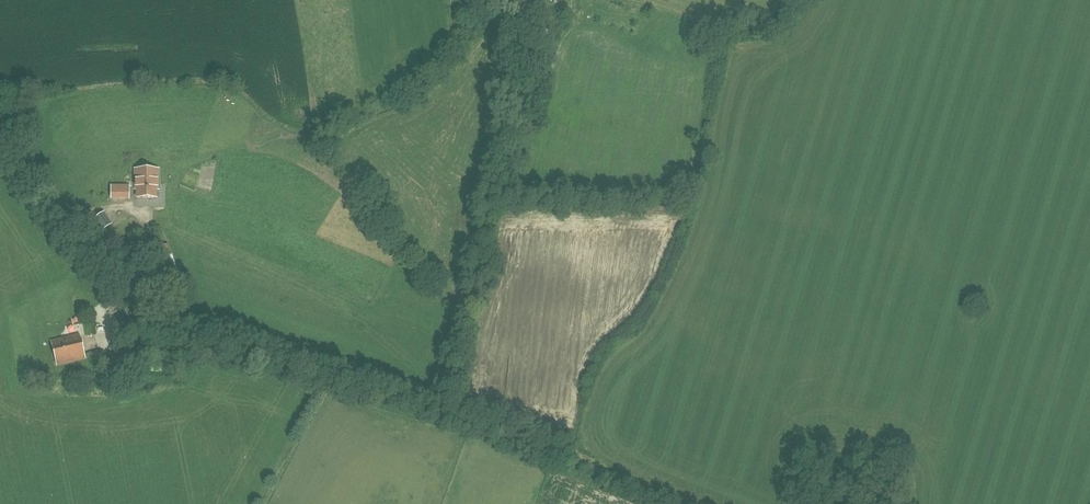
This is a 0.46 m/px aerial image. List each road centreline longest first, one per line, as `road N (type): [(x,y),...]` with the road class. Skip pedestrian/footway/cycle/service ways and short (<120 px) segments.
road 1 (track): [(0,139),(145,313)]

